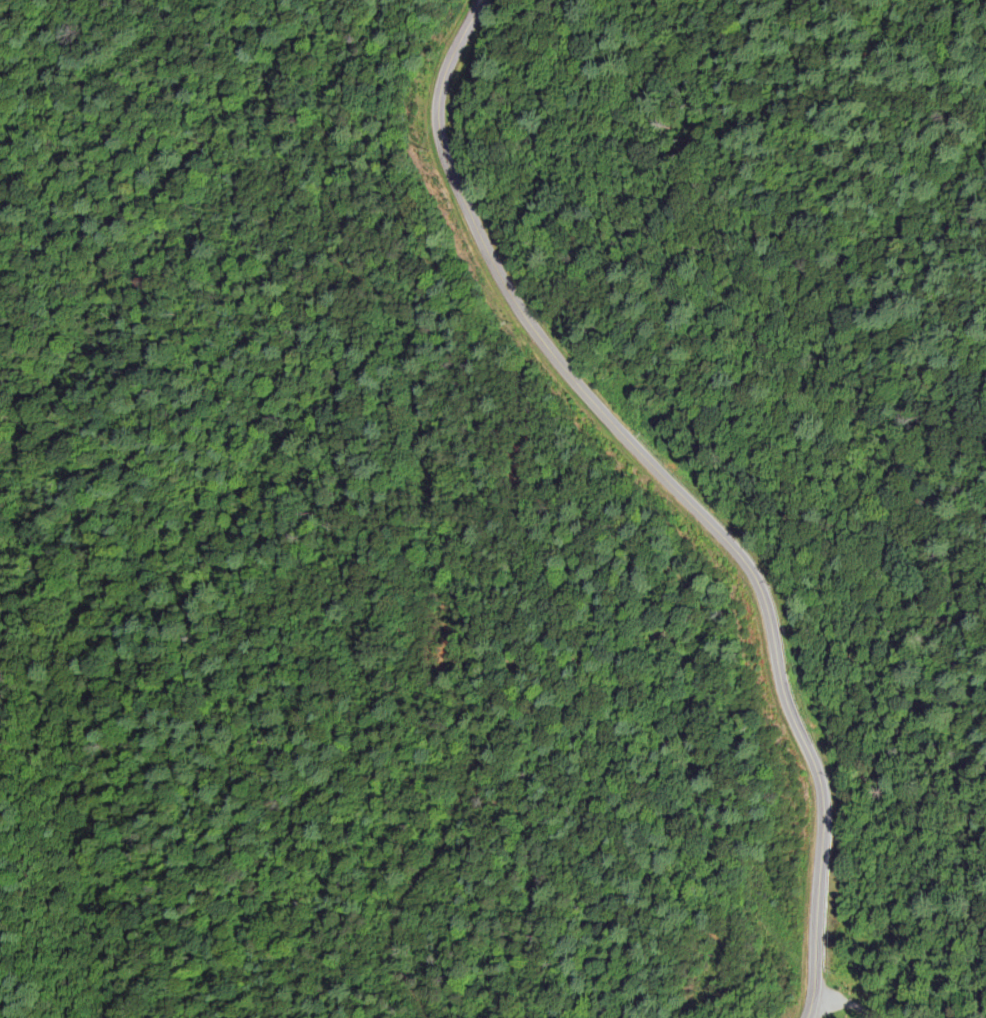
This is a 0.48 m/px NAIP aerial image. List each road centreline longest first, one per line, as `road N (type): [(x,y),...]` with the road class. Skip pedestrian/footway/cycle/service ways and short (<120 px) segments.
road 1 (residential): [(470,0),(445,60),(436,110),(444,161),(567,377),(722,530),(767,603),(780,688),(821,793),(813,984),(804,1017)]

